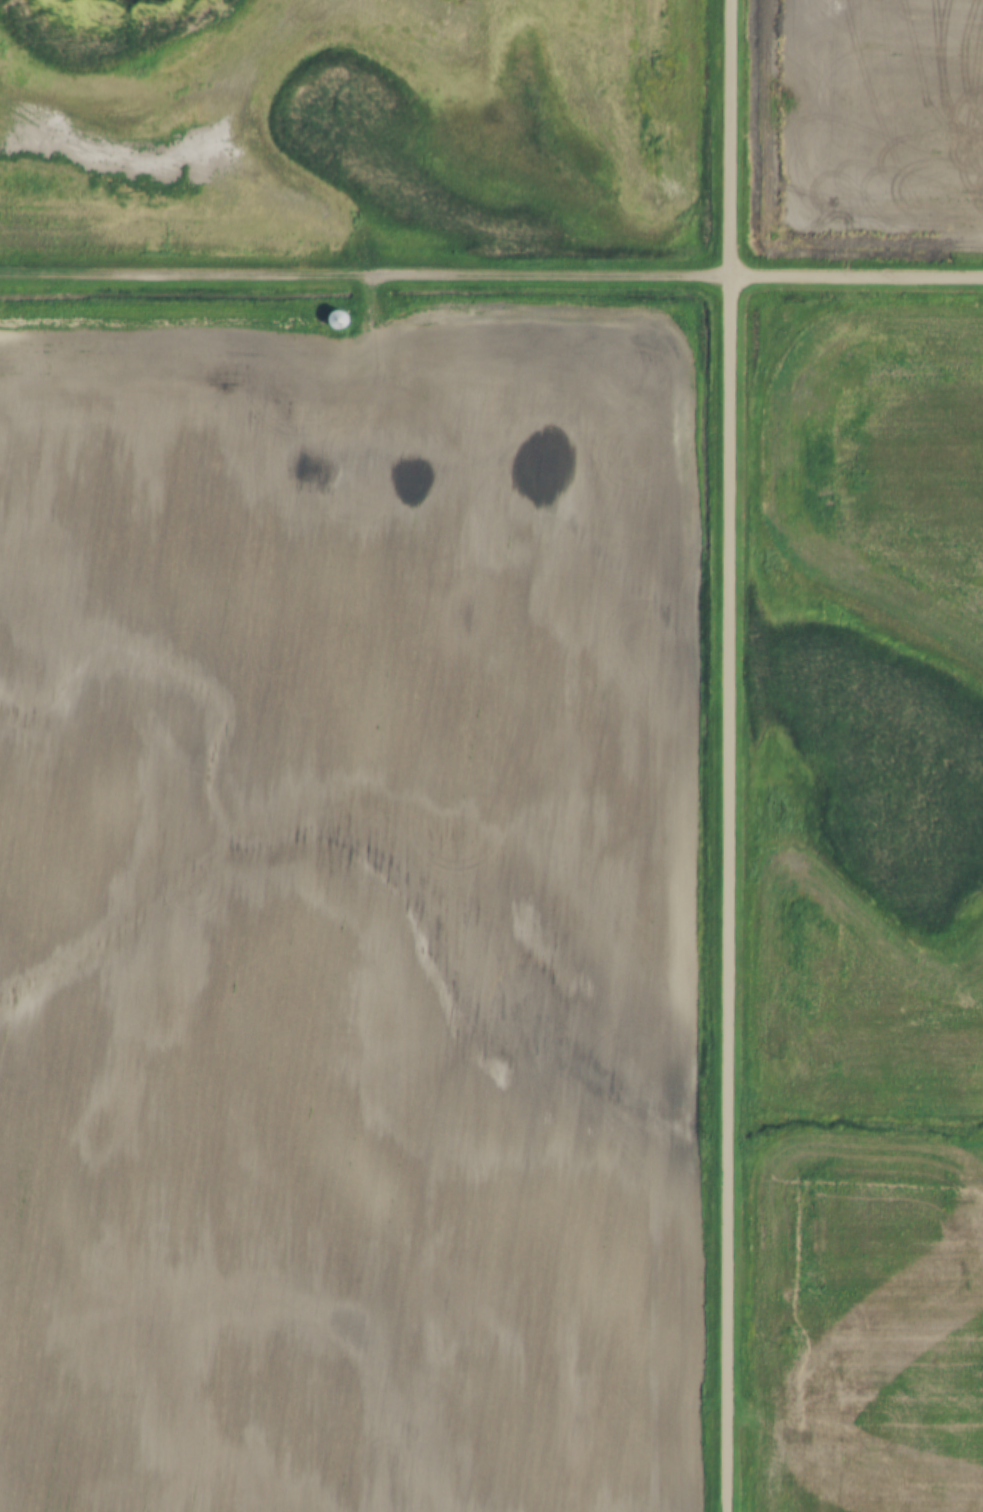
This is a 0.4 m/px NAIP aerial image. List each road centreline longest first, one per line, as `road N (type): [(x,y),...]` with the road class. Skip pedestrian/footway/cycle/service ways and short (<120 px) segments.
road 1 (residential): [(723,1511),(726,0)]
road 2 (track): [(726,273),(0,271)]
road 3 (residential): [(982,274),(726,273)]

